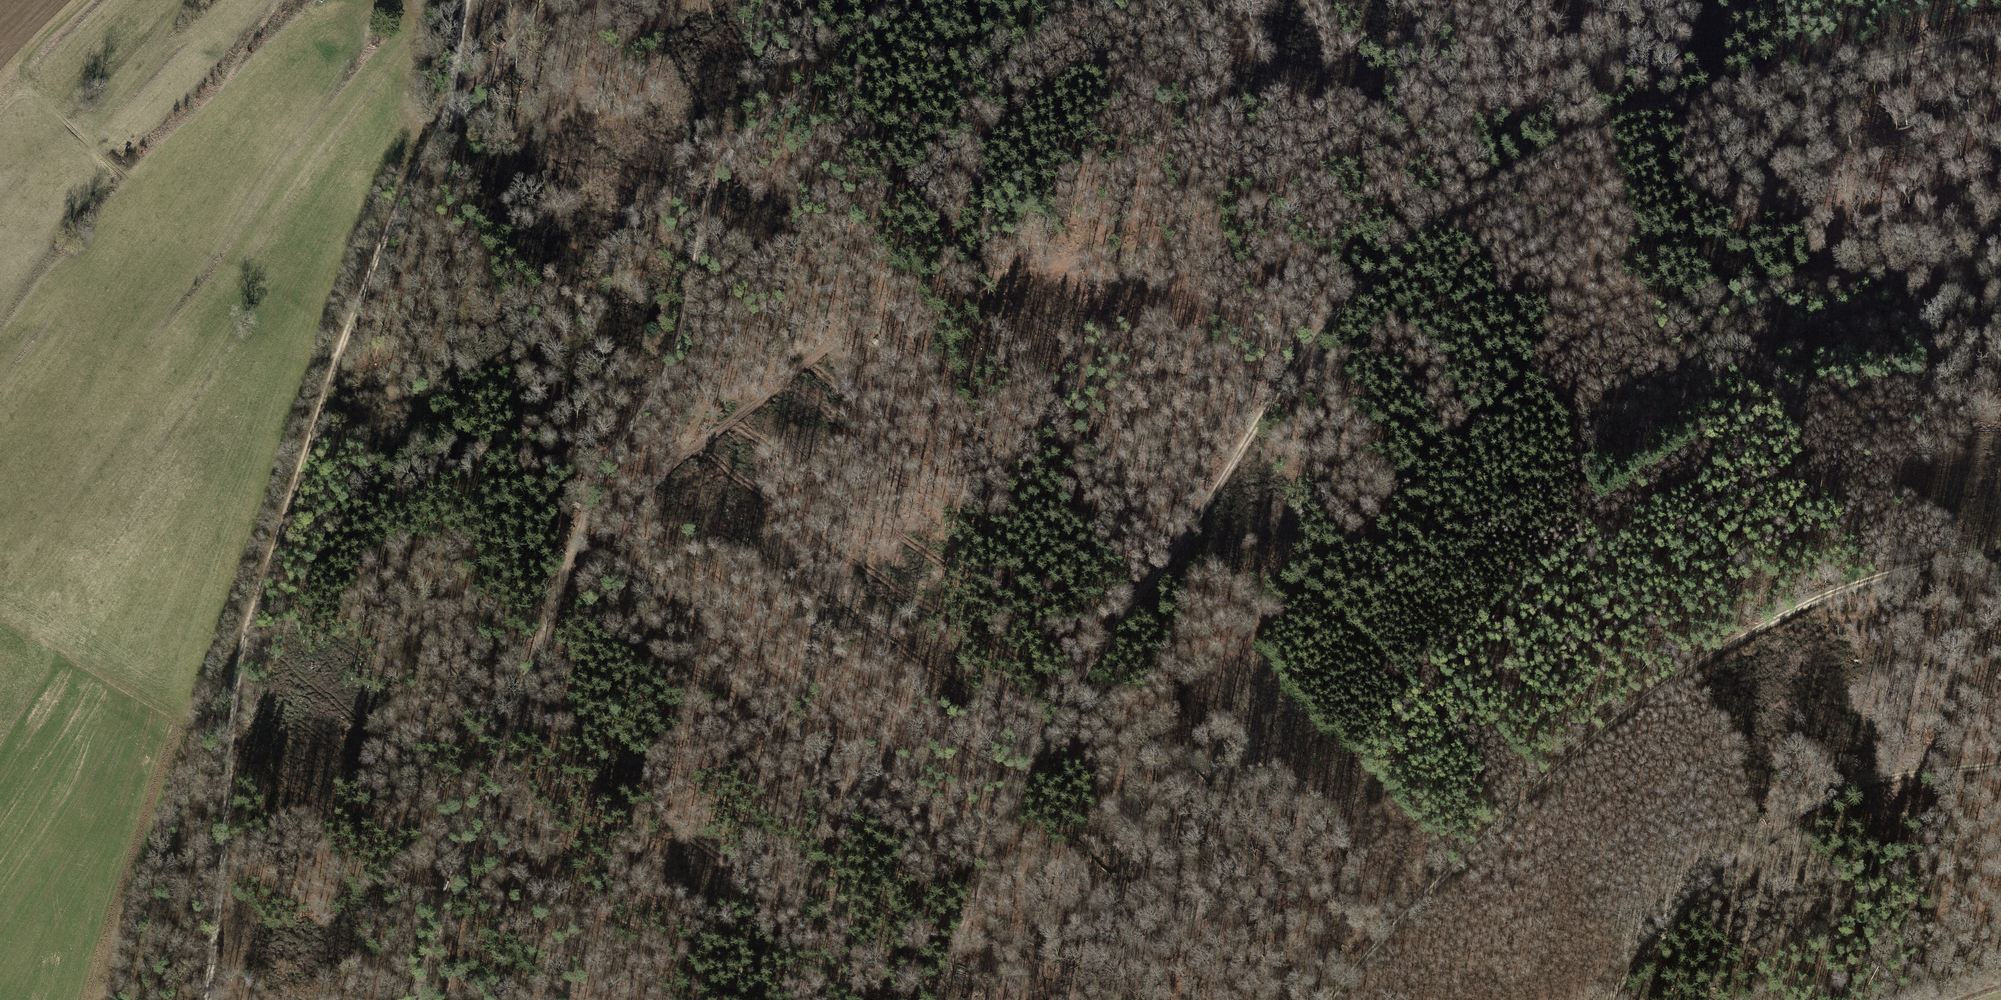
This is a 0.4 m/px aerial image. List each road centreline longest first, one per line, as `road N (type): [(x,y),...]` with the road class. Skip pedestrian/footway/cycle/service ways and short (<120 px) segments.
road 1 (track): [(2000,29),(1603,118),(1432,221),(1279,388),(1077,684),(1000,824),(936,999)]
road 2 (track): [(679,460),(942,285),(1050,272),(1190,228),(1433,121),(1731,77),(1766,83)]
road 3 (track): [(410,999),(443,888),(550,629),(586,506),(616,443),(662,384),(718,165),(735,140),(825,75),(891,0)]
road 4 (track): [(545,0),(473,92),(443,100),(473,248),(521,404),(521,528),(530,581),(585,747),(624,796),(688,989)]
road 5 (track): [(461,0),(430,152),(340,357),(245,612),(204,999)]
road 6 (track): [(1552,299),(1539,355),(1505,406),(1415,469),(1262,630),(1138,741),(994,948),(940,999)]
road 7 (track): [(1198,0),(964,139),(863,224),(751,350),(595,571),(566,577)]
road 8 (track): [(1332,999),(1415,903),(1595,734),(1793,608),(1908,567),(2000,549)]
road 9 (track): [(1063,268),(1114,304),(1143,342),(1103,430),(706,781),(629,809)]
road 10 (track): [(2000,249),(1969,245),(1879,261),(1846,278),(1665,302),(1493,298),(1358,343),(1327,366),(1297,367)]
road 11 (track): [(2000,762),(1871,779),(1806,808),(1686,909),(1602,999)]
road 12 (track): [(245,612),(121,999)]
road 13 (track): [(1143,342),(1161,362),(1196,372),(1297,367)]
road 14 (track): [(1552,299),(1618,268),(1692,251)]

